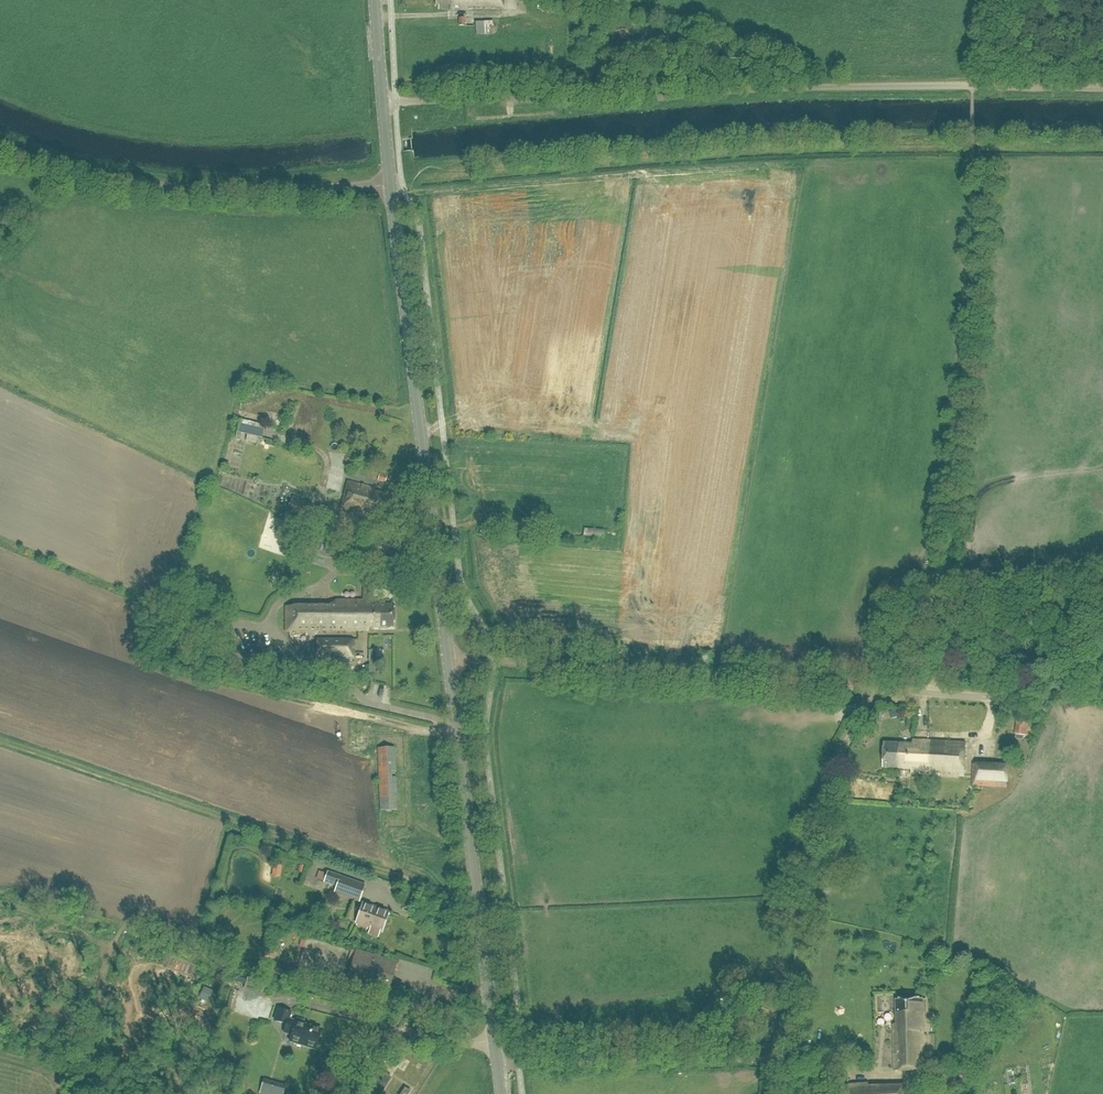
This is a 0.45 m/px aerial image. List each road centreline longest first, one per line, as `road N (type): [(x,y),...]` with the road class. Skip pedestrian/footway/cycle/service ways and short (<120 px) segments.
road 1 (unclassified): [(973,87),(382,104)]
road 2 (secondary): [(448,659),(390,186)]
road 3 (unclassified): [(874,688),(448,659)]
road 4 (residential): [(390,186),(162,185),(72,170),(0,144)]
road 5 (unclassified): [(777,1061),(824,802),(874,688)]
road 6 (secondary): [(495,1038),(448,659)]
road 7 (unclassified): [(497,1068),(777,1061)]
road 8 (unclassified): [(495,1038),(390,1037),(340,1093)]
road 9 (unclassified): [(935,692),(1025,692),(1102,655)]

